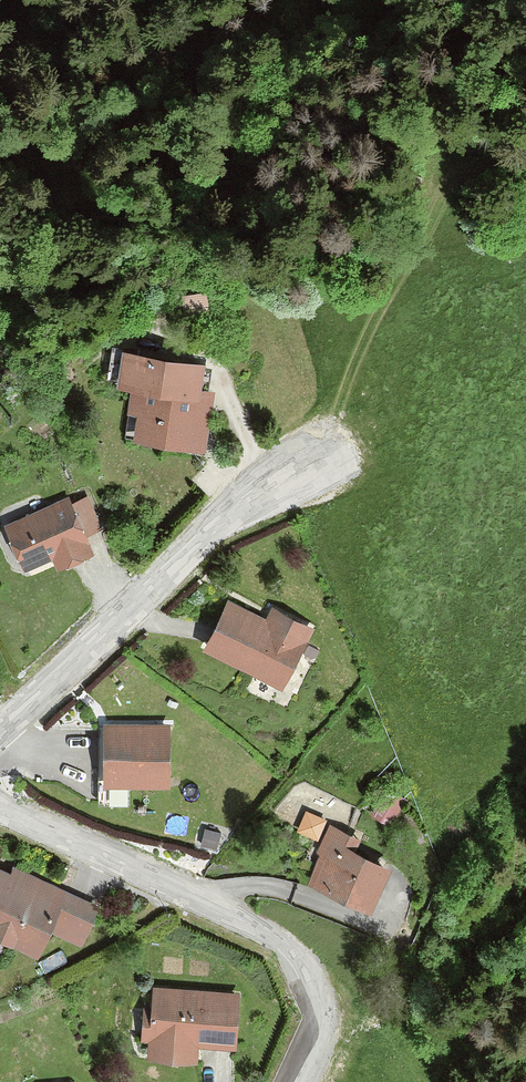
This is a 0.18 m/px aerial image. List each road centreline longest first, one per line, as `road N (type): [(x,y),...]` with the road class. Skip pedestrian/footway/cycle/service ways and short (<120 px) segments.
road 1 (residential): [(0,809),(279,938),(316,985),(322,1022),(297,1081)]
road 2 (residential): [(0,730),(234,508),(310,459)]

